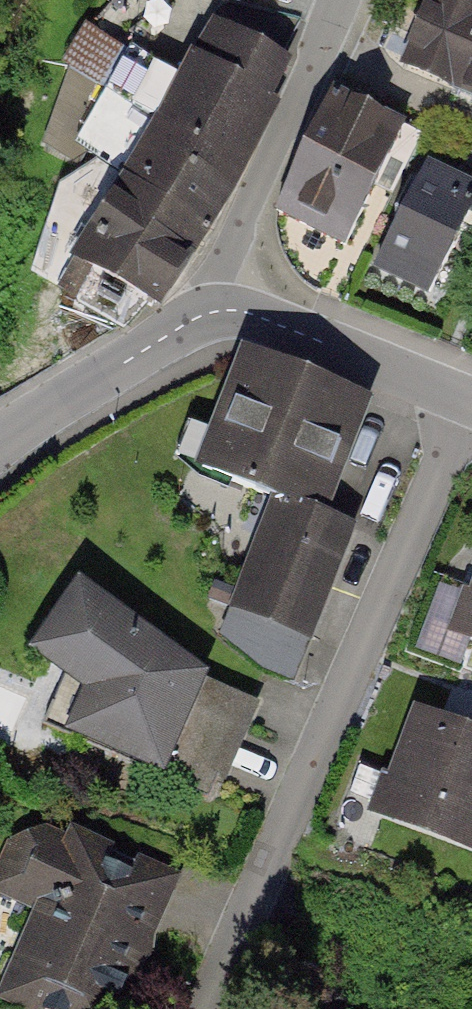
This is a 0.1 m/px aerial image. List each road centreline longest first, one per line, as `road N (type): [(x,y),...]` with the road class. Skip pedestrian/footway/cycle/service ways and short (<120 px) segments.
road 1 (residential): [(465,398),(204,1008)]
road 2 (residential): [(232,308),(244,220),(337,0)]
road 3 (residential): [(0,444),(206,313),(232,308)]
road 4 (residential): [(232,308),(465,398)]

